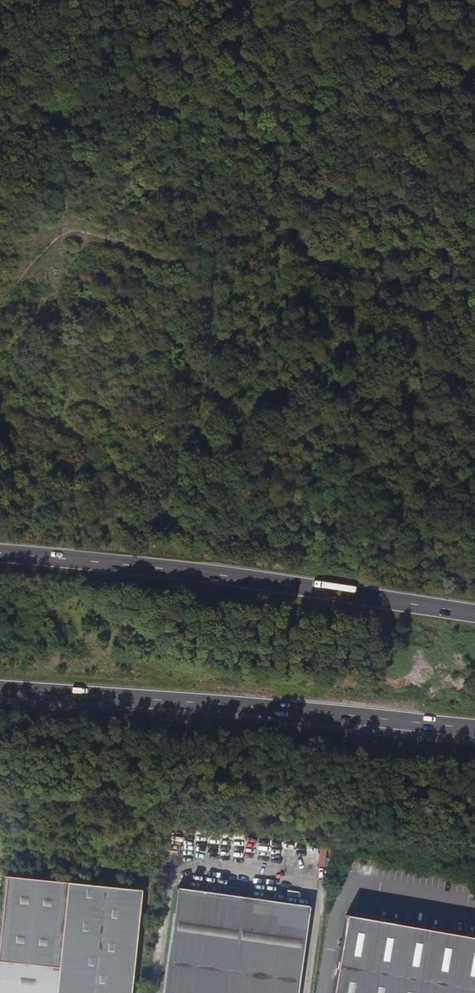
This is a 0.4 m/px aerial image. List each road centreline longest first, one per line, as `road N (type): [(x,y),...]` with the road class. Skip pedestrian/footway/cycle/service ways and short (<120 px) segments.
road 1 (trunk): [(474,614),(0,553)]
road 2 (trunk): [(0,689),(474,728)]

